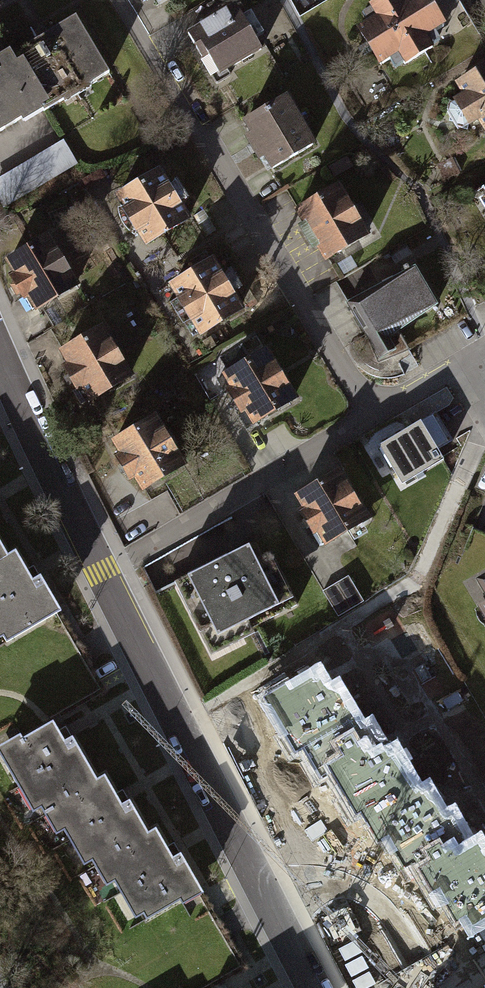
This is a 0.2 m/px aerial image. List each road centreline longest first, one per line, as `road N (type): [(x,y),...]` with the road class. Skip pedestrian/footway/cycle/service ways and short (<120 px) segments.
road 1 (tertiary): [(314,987),(0,354)]
road 2 (residential): [(462,370),(134,558)]

